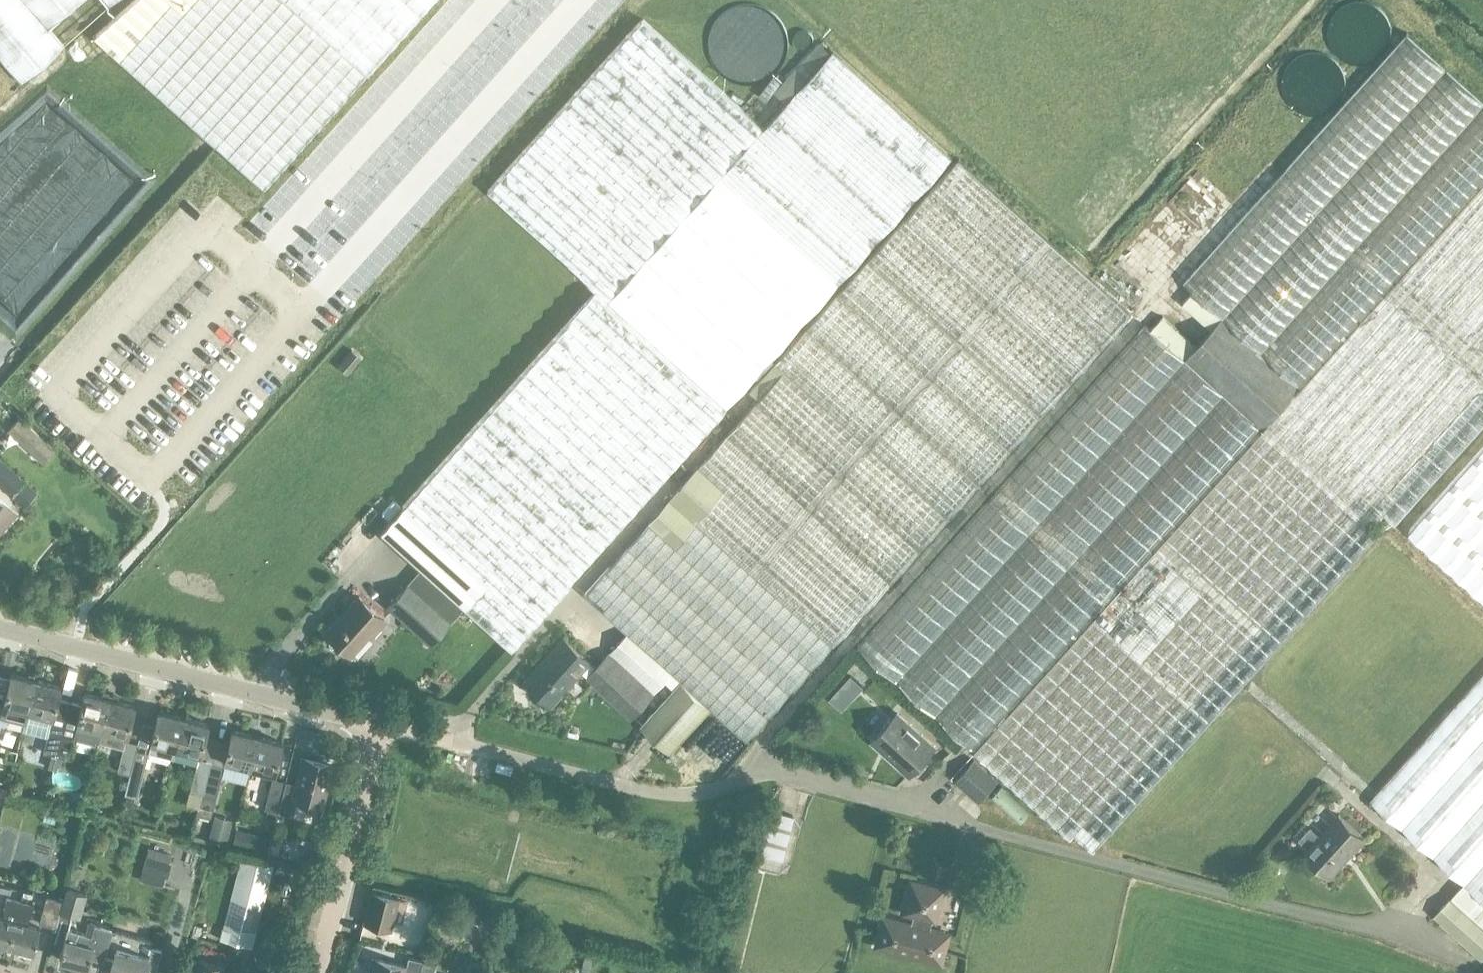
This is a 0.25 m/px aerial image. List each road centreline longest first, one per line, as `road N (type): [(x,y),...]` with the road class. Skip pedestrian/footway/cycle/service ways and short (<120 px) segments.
road 1 (unclassified): [(1464,960),(1404,936),(777,769),(682,796),(380,725)]
road 2 (residential): [(380,725),(0,628)]
road 3 (residential): [(317,972),(380,725)]

